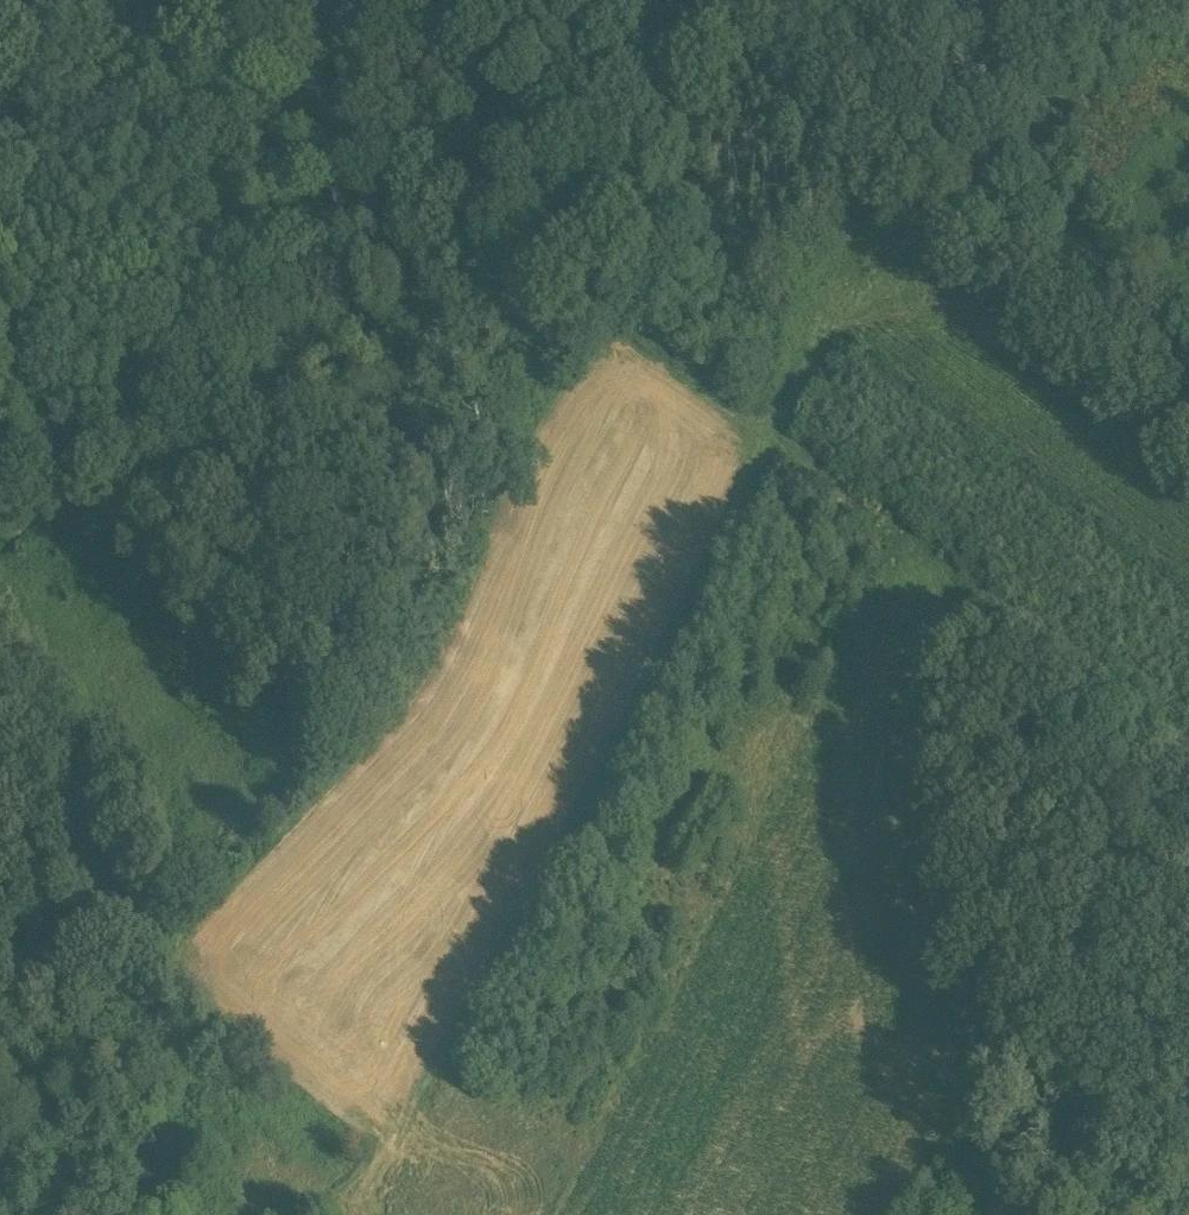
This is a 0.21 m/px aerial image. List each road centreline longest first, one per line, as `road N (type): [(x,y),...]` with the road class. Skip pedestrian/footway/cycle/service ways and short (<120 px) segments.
road 1 (track): [(1054,1214),(1007,1116),(961,953),(941,799),(954,658),(972,586),(780,438)]
road 2 (track): [(355,1210),(780,438)]
road 3 (track): [(958,308),(1064,305),(1188,402)]
road 4 (track): [(958,308),(890,319),(861,333),(780,438)]
road 5 (track): [(152,979),(0,1116)]

